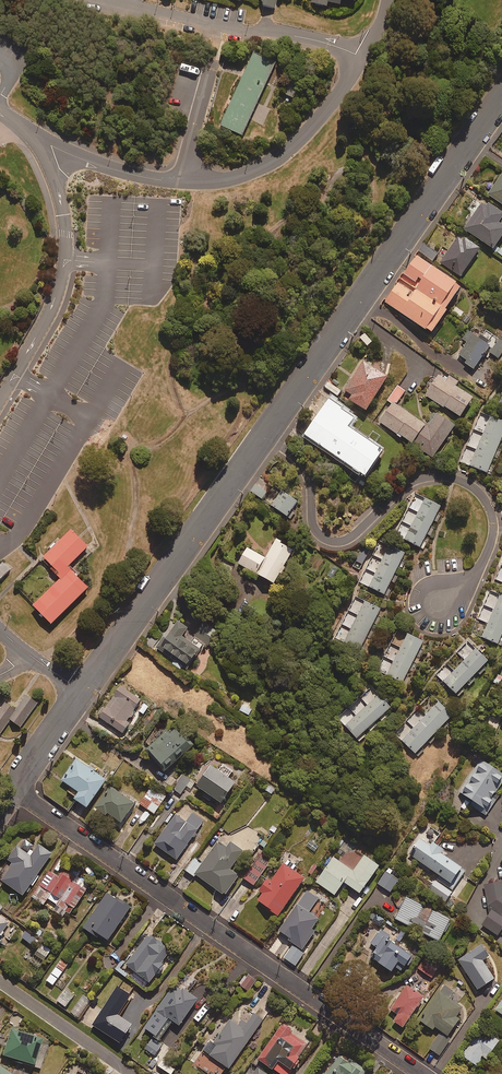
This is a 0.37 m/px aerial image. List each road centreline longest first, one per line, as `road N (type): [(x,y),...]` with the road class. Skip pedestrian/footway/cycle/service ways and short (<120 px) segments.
road 1 (residential): [(20,789),(425,1073)]
road 2 (residential): [(437,606),(470,583),(485,559),(494,533),(480,492),(461,480),(423,477),(335,541),(312,522),(303,463),(263,434)]
road 3 (residential): [(263,434),(22,774),(20,789)]
road 4 (residential): [(501,98),(263,434)]
road 5 (residential): [(0,981),(132,1073)]

